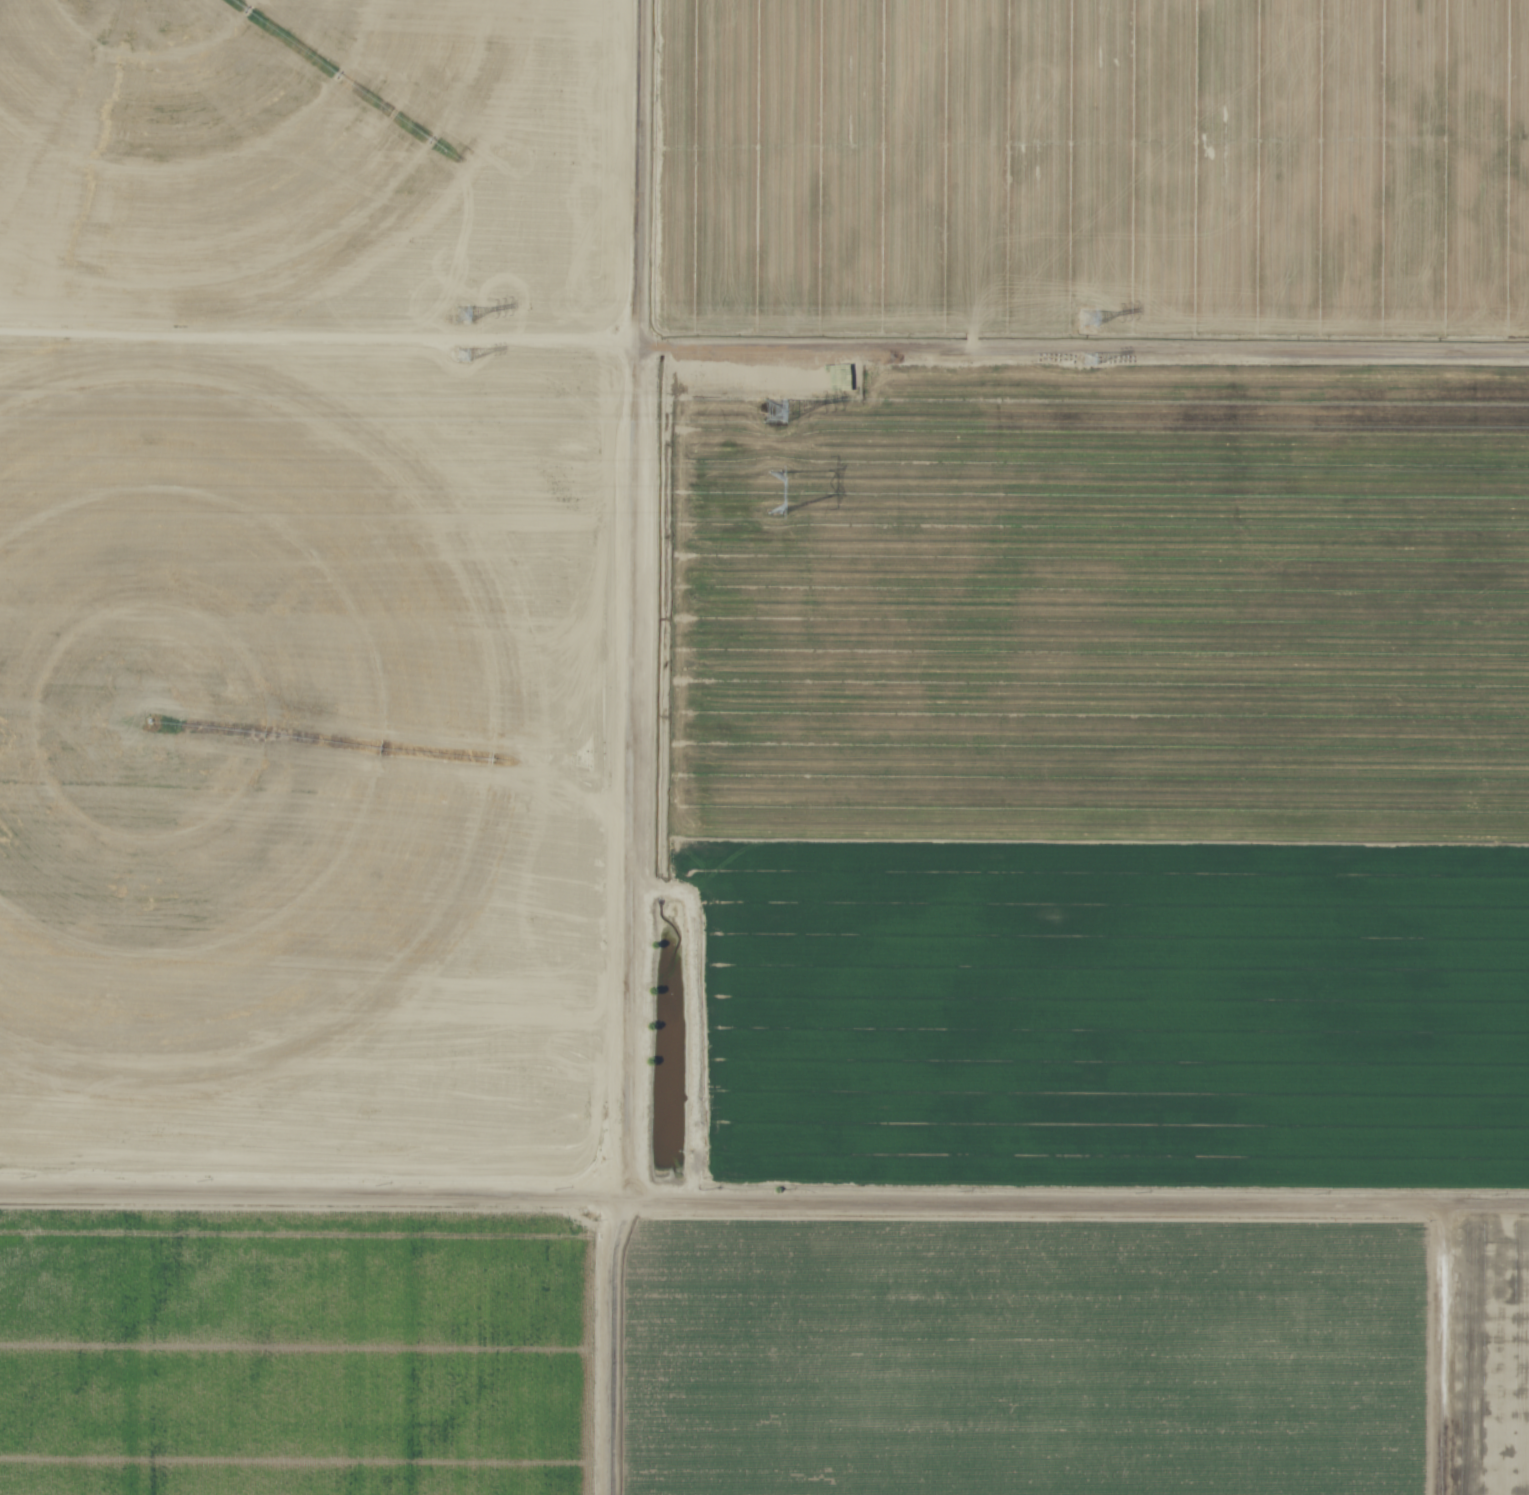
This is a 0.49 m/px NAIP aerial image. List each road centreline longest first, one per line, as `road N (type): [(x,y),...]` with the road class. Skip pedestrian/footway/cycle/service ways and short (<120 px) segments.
road 1 (residential): [(612,1494),(643,0)]

